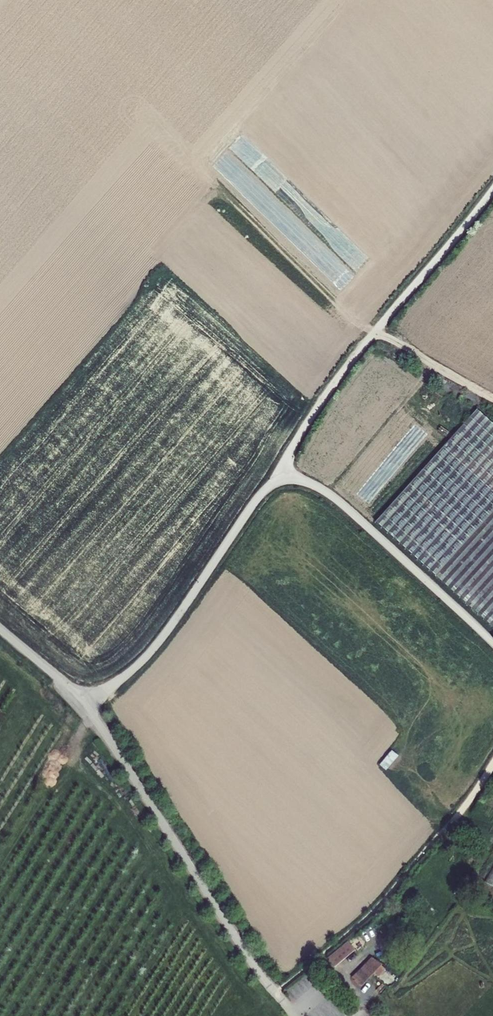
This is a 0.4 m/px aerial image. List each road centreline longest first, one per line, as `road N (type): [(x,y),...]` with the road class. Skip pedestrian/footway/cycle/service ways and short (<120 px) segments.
road 1 (unclassified): [(83,705),(154,648),(259,496),(284,480),(331,495),(492,643)]
road 2 (unclassified): [(83,705),(276,991)]
road 3 (track): [(372,335),(492,398)]

